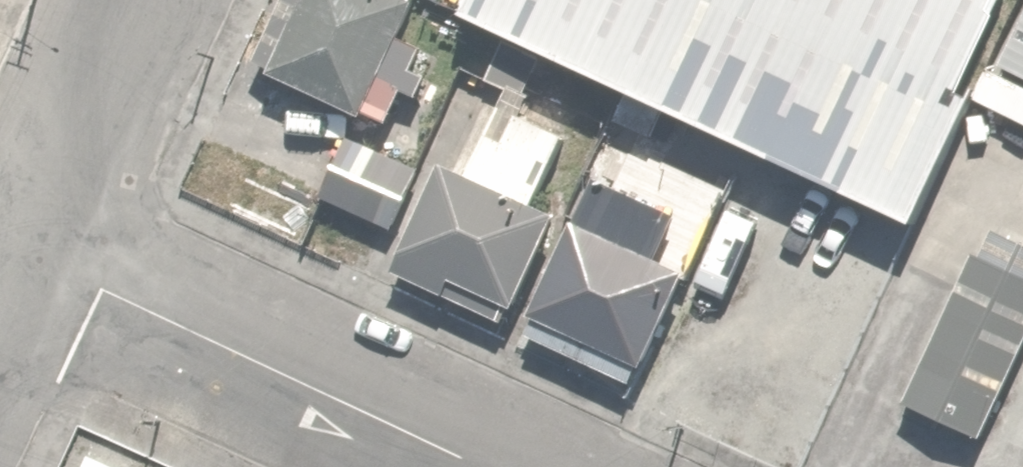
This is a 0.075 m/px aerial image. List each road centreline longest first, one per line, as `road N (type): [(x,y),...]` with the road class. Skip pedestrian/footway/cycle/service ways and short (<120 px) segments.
road 1 (unclassified): [(33,251),(492,466)]
road 2 (unclassified): [(33,251),(148,0)]

